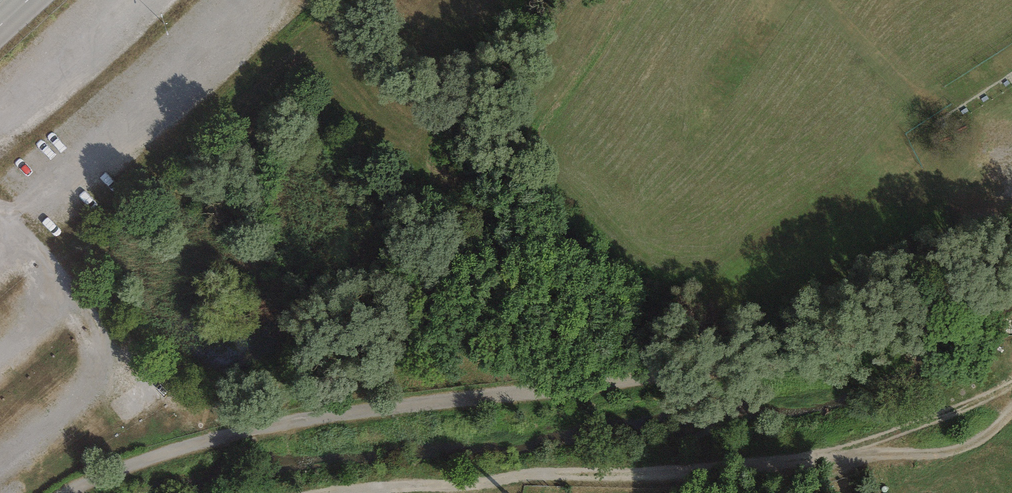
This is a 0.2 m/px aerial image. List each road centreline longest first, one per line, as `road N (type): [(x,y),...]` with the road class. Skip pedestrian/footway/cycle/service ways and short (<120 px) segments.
road 1 (track): [(1011,254),(812,353),(326,415),(181,448),(67,492)]
road 2 (track): [(341,492),(777,470),(931,452),(966,441),(1011,409)]

